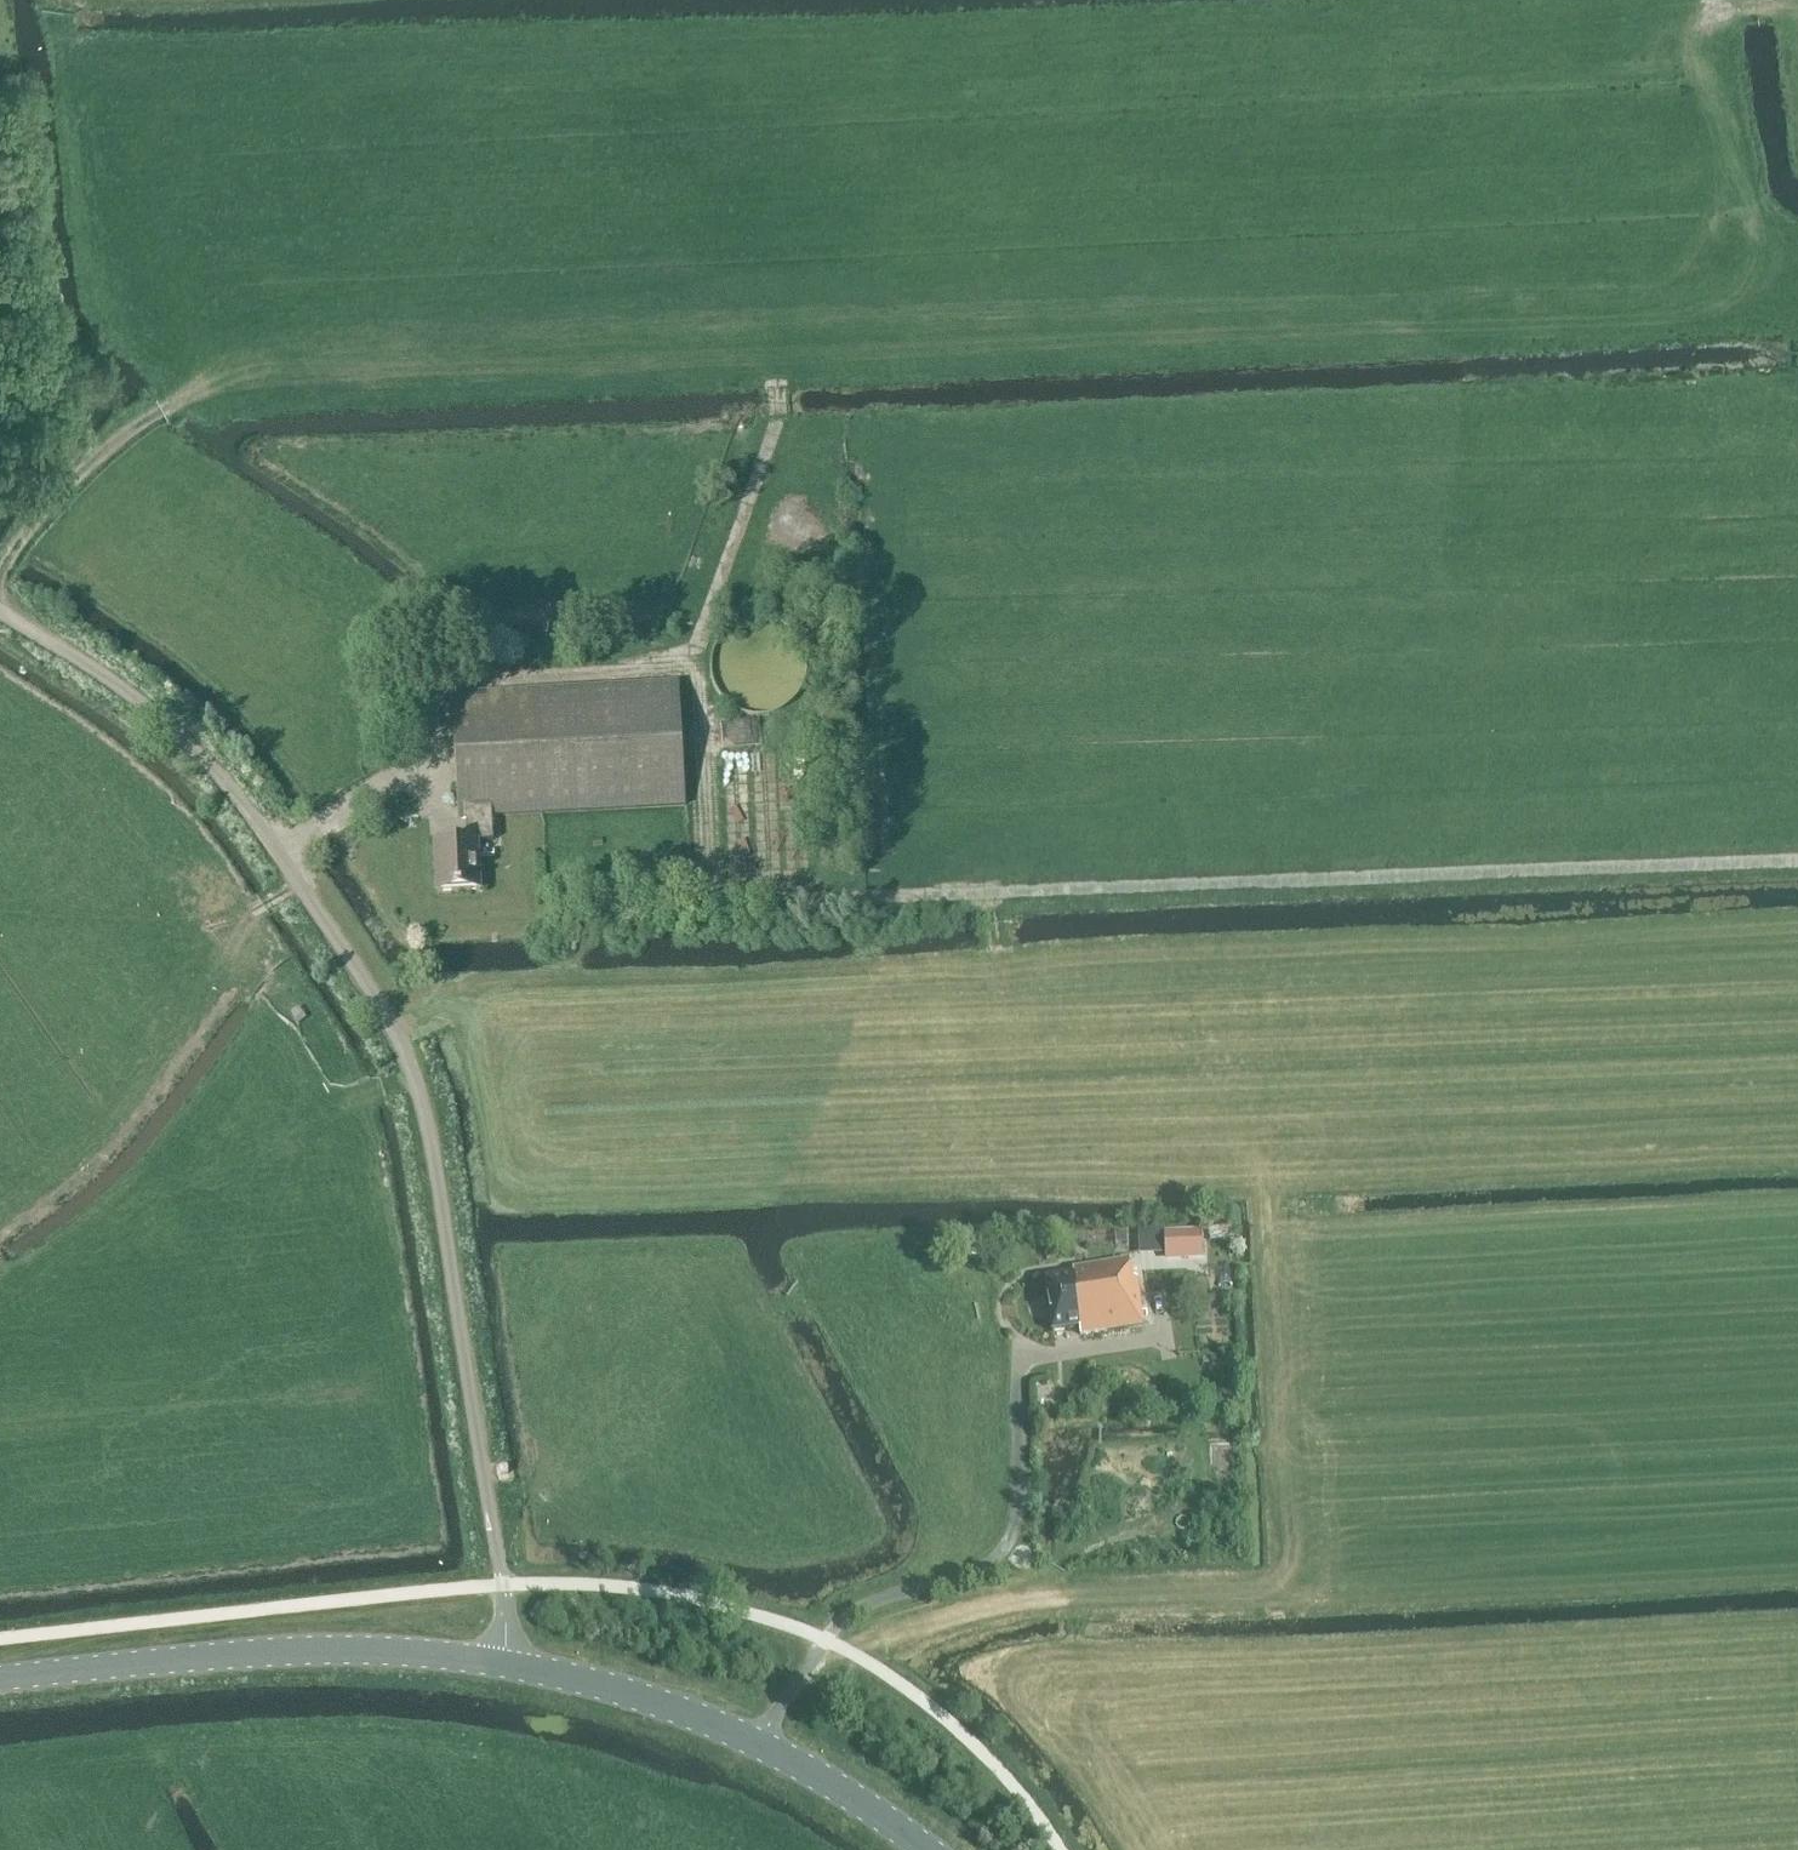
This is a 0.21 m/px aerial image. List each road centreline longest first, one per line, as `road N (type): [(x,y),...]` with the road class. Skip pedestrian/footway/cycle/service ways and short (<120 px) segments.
road 1 (unclassified): [(509,1670),(505,1593),(431,1131),(393,1025),(232,784),(197,745),(138,697),(0,610)]
road 2 (secondary): [(0,1688),(318,1657),(509,1670)]
road 3 (secondary): [(917,1849),(841,1791),(674,1716),(509,1670)]

